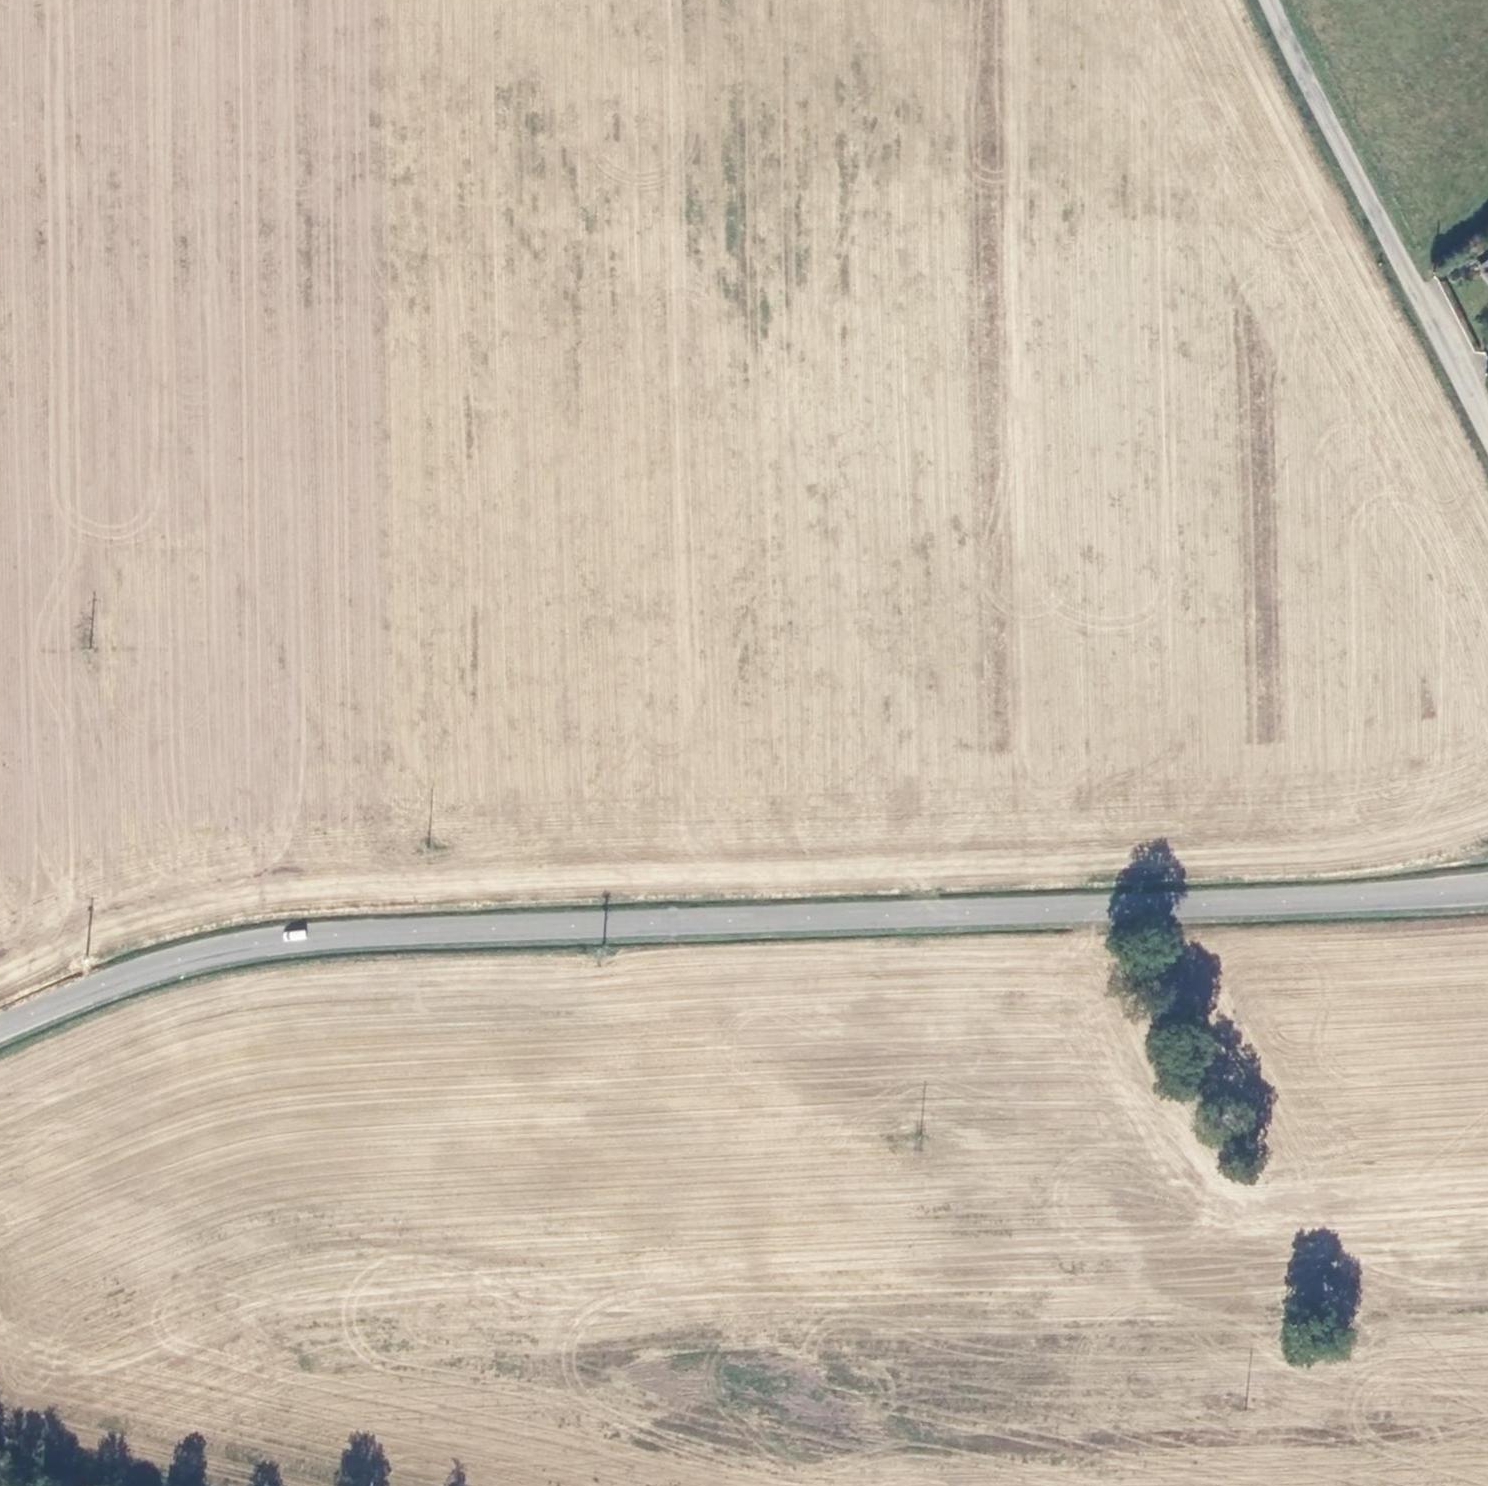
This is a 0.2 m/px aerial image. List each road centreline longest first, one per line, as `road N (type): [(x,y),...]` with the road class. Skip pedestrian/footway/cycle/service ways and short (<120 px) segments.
road 1 (tertiary): [(1487,890),(339,934),(179,960),(0,1027)]
road 2 (unclassified): [(1269,0),(1487,424)]

